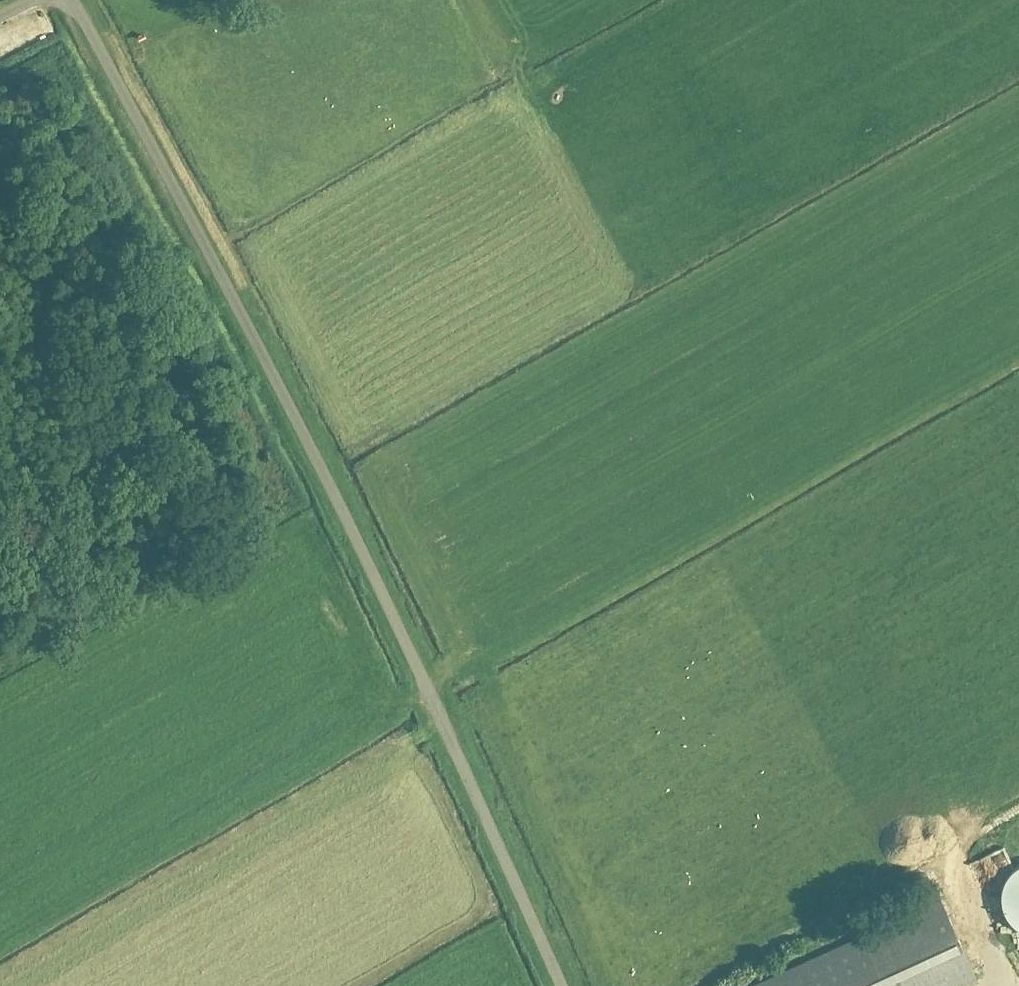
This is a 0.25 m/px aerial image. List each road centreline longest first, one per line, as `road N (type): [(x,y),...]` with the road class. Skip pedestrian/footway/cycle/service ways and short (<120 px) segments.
road 1 (unclassified): [(562,985),(362,547),(78,0)]

